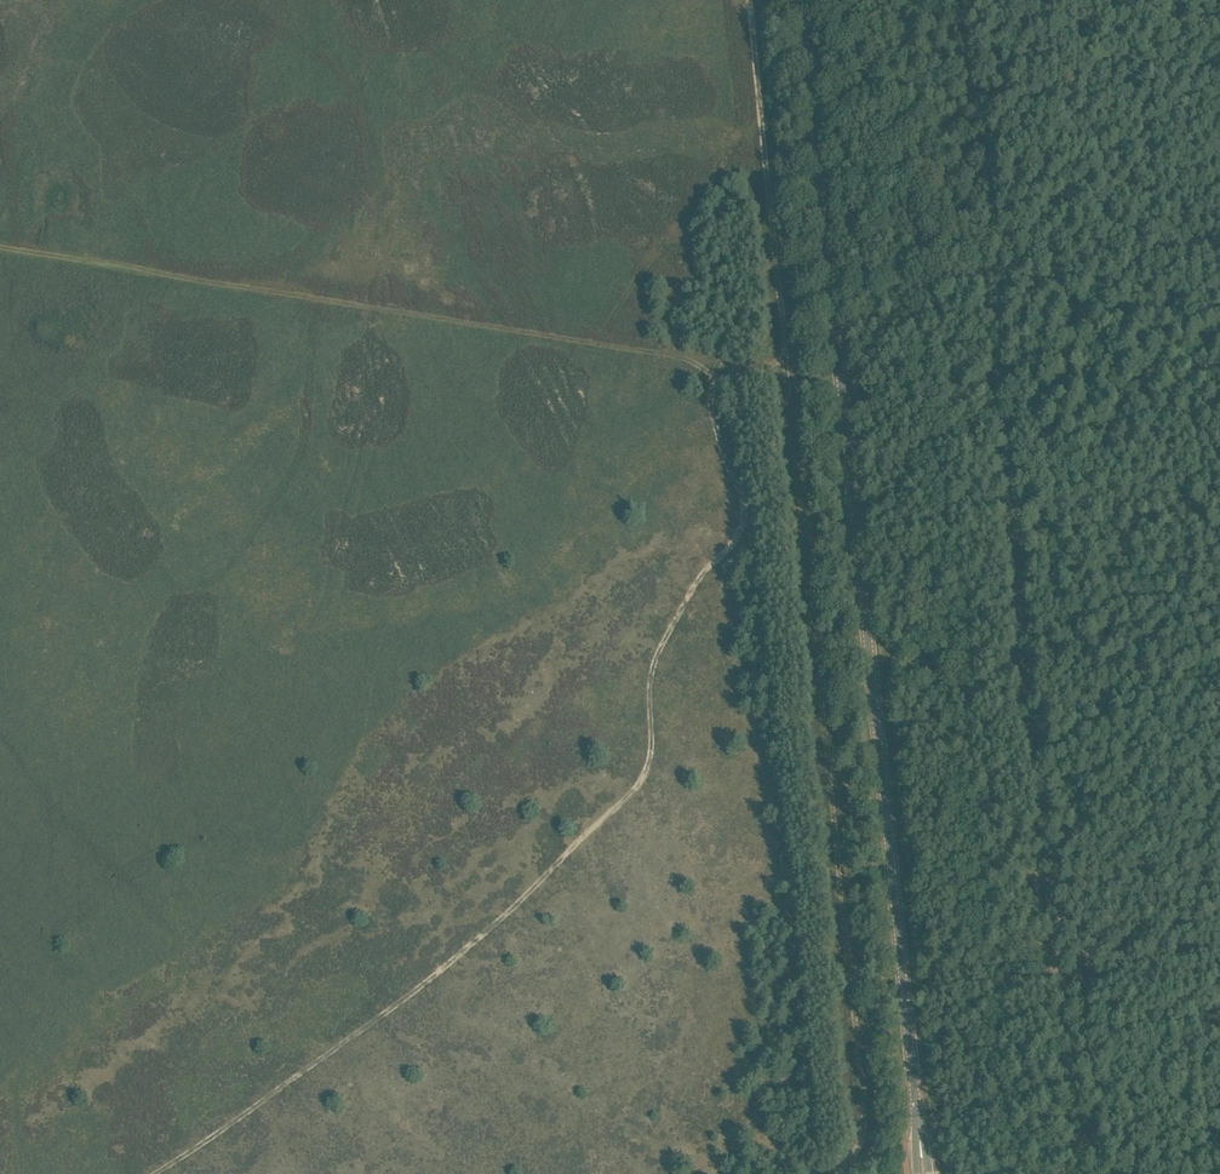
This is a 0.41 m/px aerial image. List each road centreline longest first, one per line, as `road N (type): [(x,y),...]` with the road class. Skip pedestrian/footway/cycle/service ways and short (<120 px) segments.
road 1 (track): [(755,0),(865,1122),(837,1173)]
road 2 (secondary): [(914,1094),(800,0)]
road 3 (track): [(0,243),(744,372),(794,370)]
road 4 (track): [(1219,932),(903,971)]

